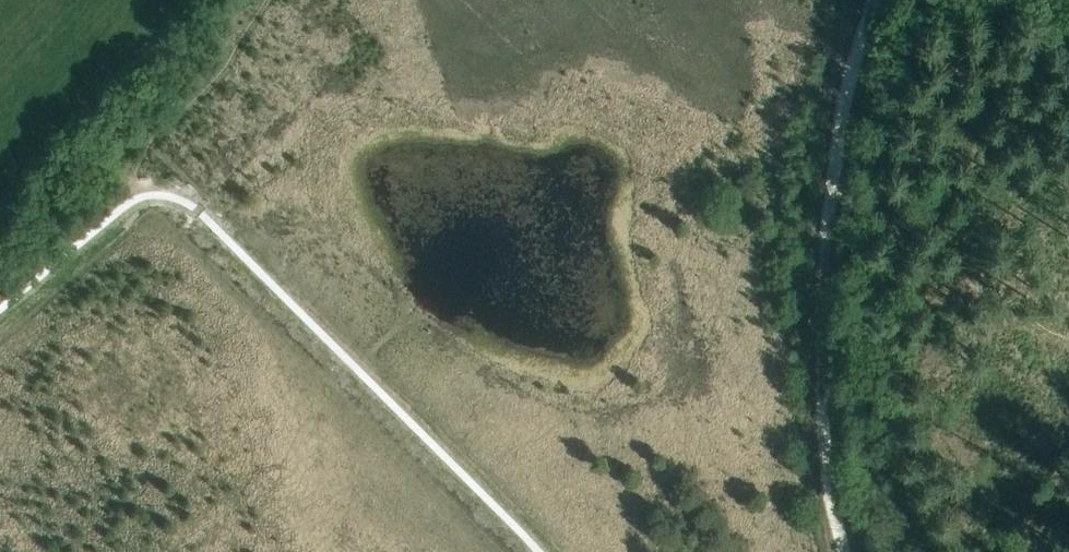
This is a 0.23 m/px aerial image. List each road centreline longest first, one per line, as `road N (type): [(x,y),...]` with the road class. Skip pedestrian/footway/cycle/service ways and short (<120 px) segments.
road 1 (track): [(848,551),(826,446),(827,233),(852,85),(878,2)]

